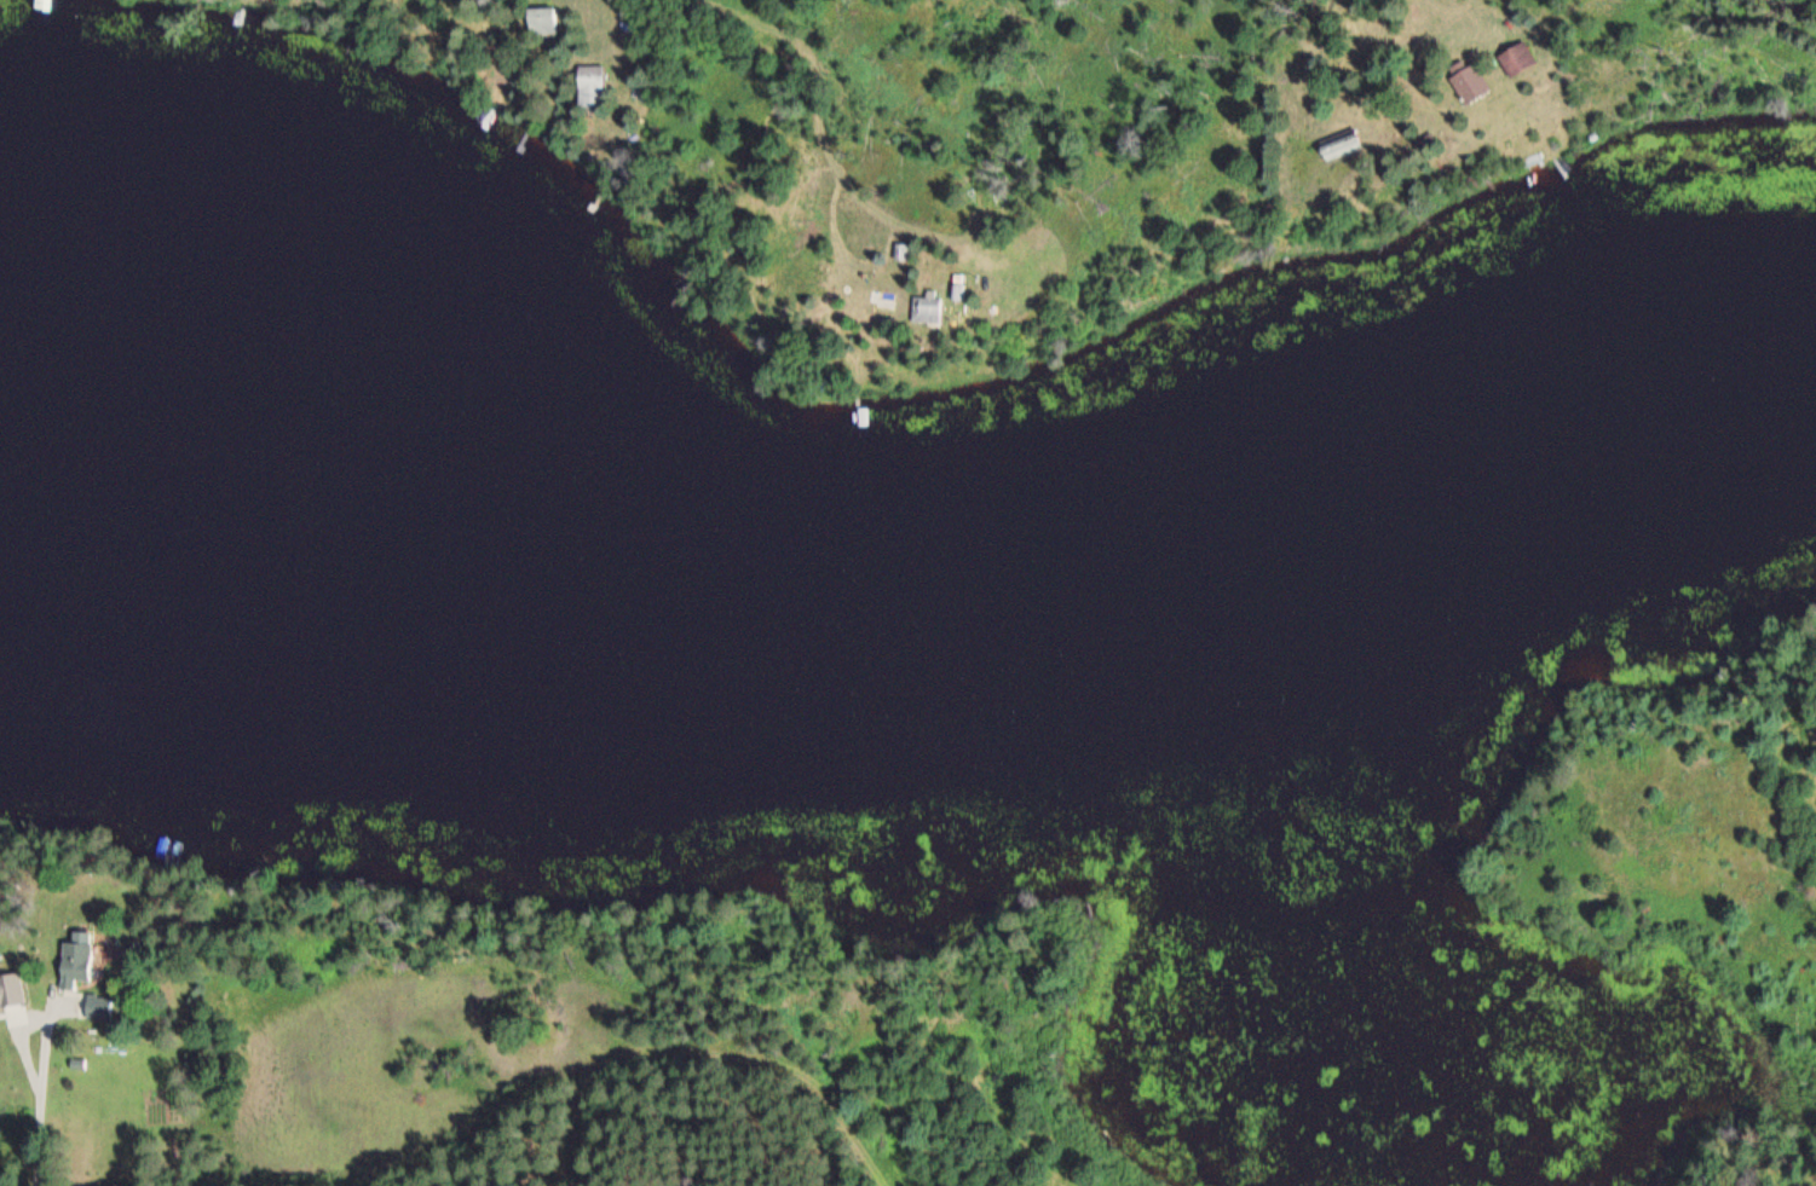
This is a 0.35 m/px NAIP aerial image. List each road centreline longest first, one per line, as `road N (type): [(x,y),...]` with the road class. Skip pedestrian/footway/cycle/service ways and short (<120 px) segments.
road 1 (track): [(962,141),(714,0)]

